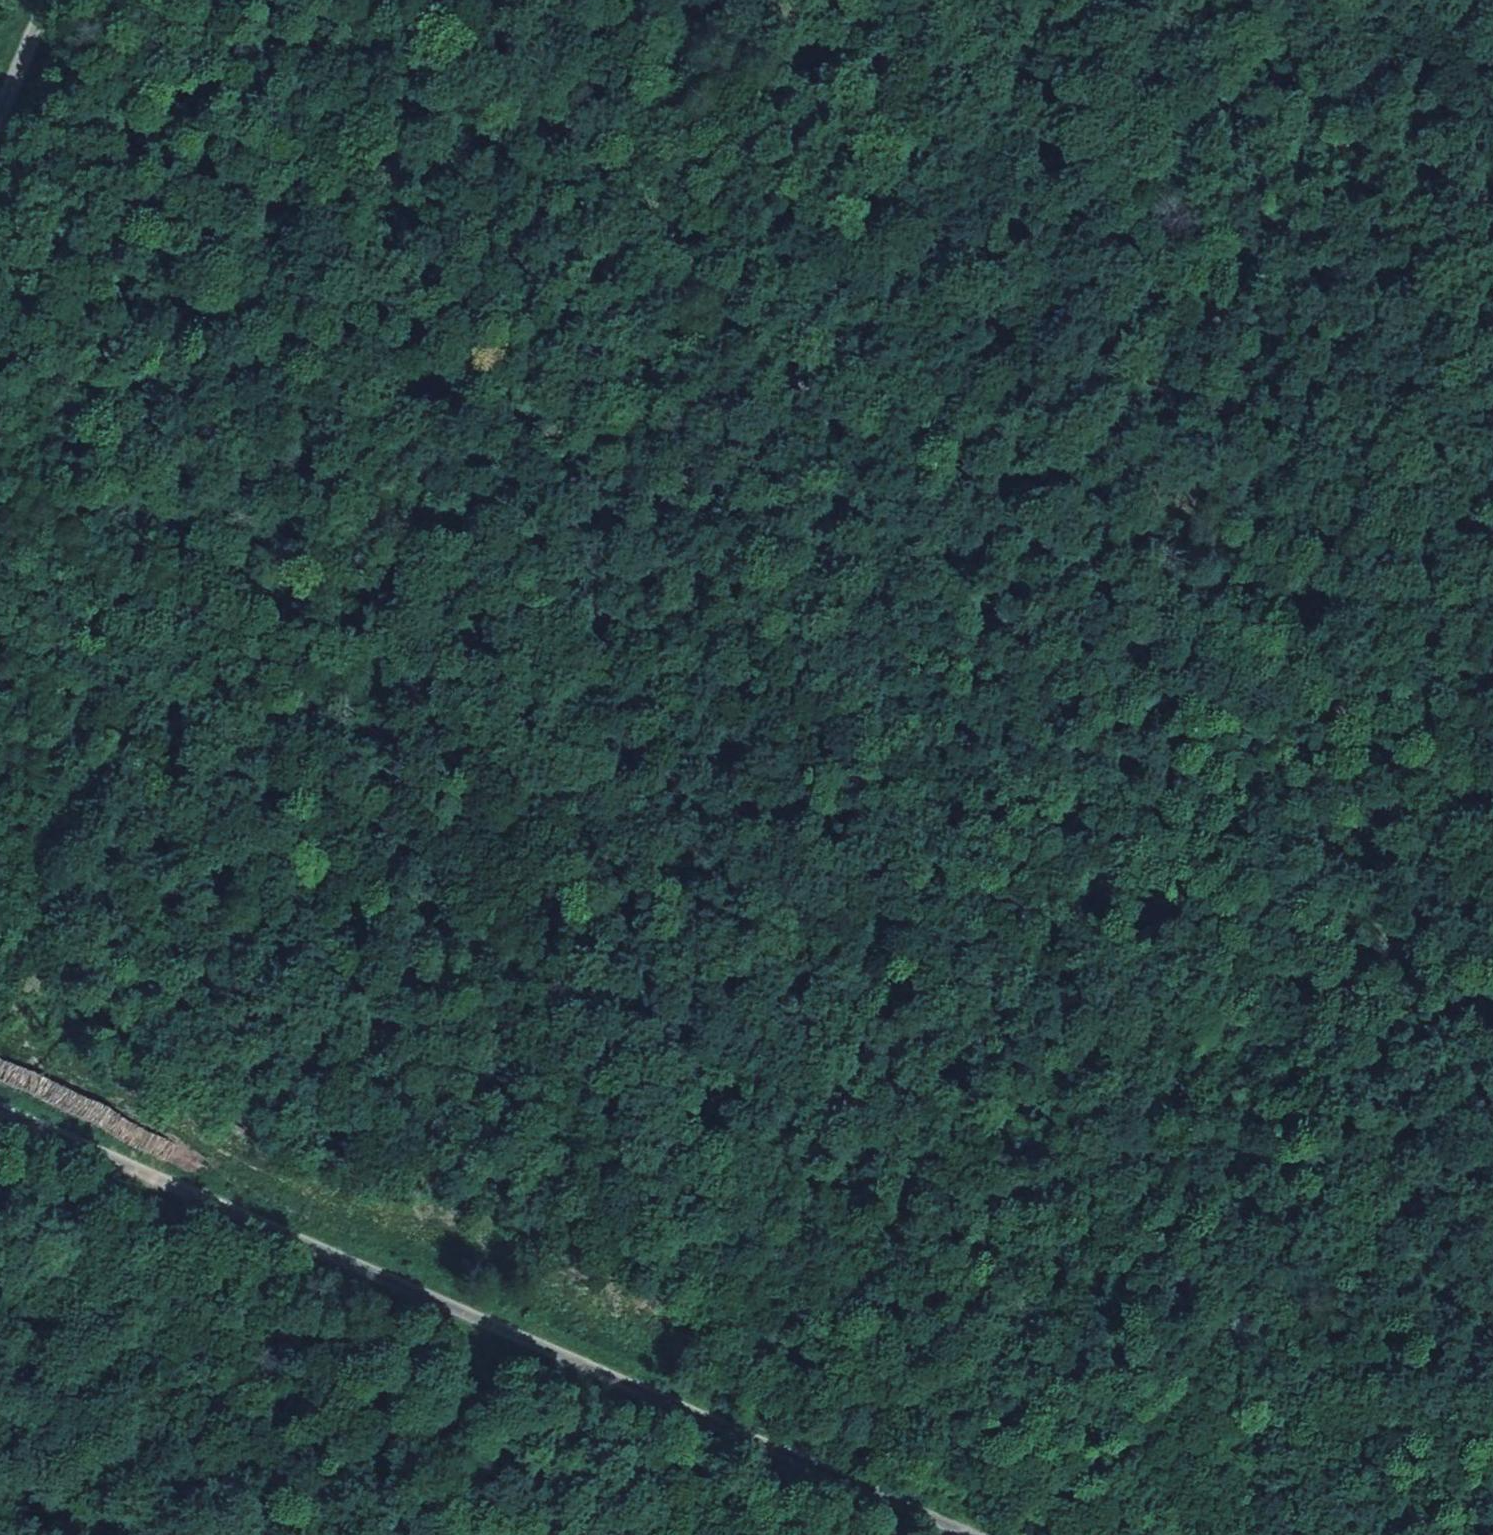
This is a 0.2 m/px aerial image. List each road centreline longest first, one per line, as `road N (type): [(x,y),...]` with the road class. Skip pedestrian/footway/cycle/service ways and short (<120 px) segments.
road 1 (track): [(955,1534),(0,1110)]
road 2 (unclassified): [(49,0),(0,115)]

